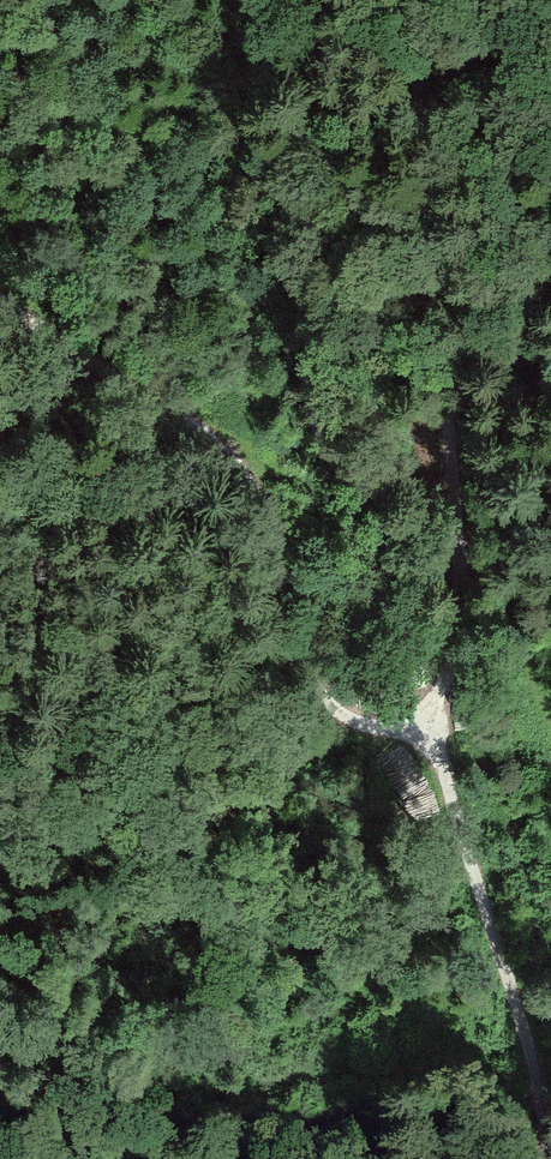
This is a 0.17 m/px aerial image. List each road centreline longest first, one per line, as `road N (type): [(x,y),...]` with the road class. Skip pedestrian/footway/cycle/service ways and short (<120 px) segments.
road 1 (track): [(427,717),(371,724),(328,704),(313,681),(271,529),(227,461),(198,430),(0,301)]
road 2 (track): [(411,0),(450,467)]
road 3 (track): [(427,717),(535,1066),(548,1158)]
road 4 (track): [(450,467),(461,614),(451,677),(427,717)]
road 5 (track): [(450,467),(519,637)]

